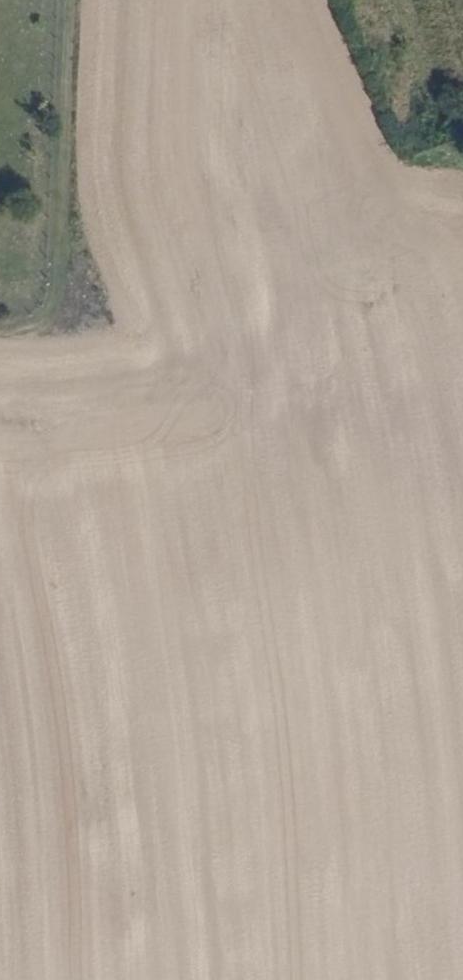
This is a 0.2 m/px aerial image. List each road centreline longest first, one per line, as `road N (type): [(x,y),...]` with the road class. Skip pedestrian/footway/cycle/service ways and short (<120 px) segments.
road 1 (track): [(0,329),(61,331),(70,0)]

